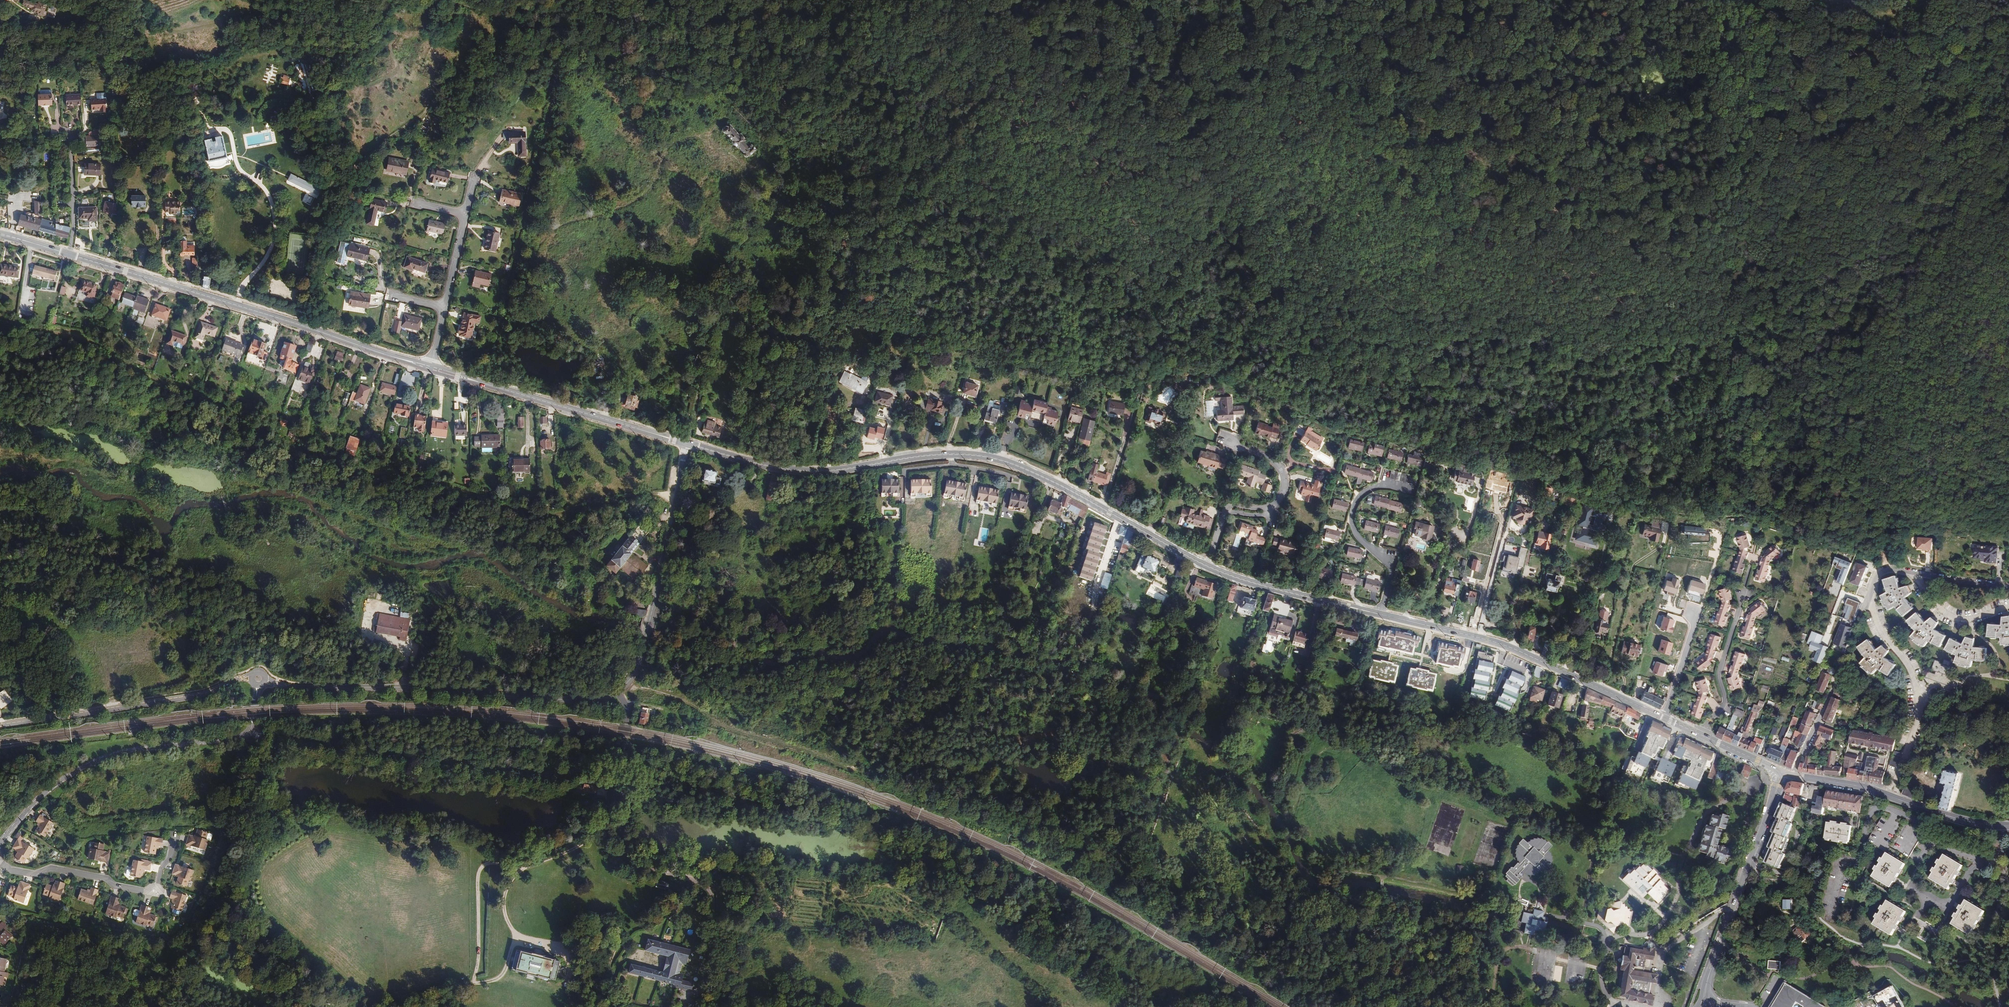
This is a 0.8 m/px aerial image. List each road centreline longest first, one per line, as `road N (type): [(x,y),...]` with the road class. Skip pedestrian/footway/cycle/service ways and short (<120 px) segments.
road 1 (tertiary): [(265,679),(307,689),(552,700),(617,692),(636,667),(687,444)]
road 2 (primary): [(687,444),(785,470),(938,454),(990,458),(1067,489),(1208,567)]
road 3 (track): [(746,165),(704,138),(676,140),(647,192),(570,223),(540,244),(531,277),(542,300),(609,361),(603,419)]
road 4 (primary): [(0,235),(430,368)]
road 5 (residential): [(250,730),(560,773),(616,769)]
road 6 (primary): [(1381,614),(1505,645),(1700,734)]
road 7 (track): [(616,769),(629,807),(625,856),(712,891),(714,989),(747,1006)]
road 8 (residential): [(0,840),(44,791),(80,768),(250,730)]
road 9 (primary): [(430,368),(687,444)]
road 10 (tertiary): [(252,677),(208,693),(0,725)]
road 11 (residential): [(1878,575),(1876,616),(1912,671),(1921,703),(1889,796)]
road 12 (track): [(623,832),(597,832),(517,873),(507,890),(505,912),(517,936),(566,947)]
road 13 (track): [(517,873),(492,862),(479,872),(473,983),(499,978),(517,936)]
road 14 (residential): [(176,837),(155,897),(104,879),(53,869),(34,875),(0,863)]
road 15 (track): [(1974,208),(1973,166),(1929,41),(1905,0)]
road 16 (residential): [(1793,775),(1878,575)]
road 17 (residential): [(1208,567),(1226,512),(1270,515),(1283,494),(1273,461),(1231,445)]
road 18 (residential): [(1381,614),(1391,563),(1356,535),(1354,507),(1375,487),(1414,494)]
road 19 (tertiary): [(1718,949),(1783,771)]
road 20 (residential): [(1700,734),(1726,705),(1720,674),(1754,565)]
road 21 (primary): [(1208,567),(1381,614)]
road 22 (residential): [(1974,862),(1947,848),(1925,850),(1909,882),(1951,906)]
road 23 (primary): [(1889,796),(2007,826)]
road 24 (track): [(2008,486),(1953,454),(2008,450)]

